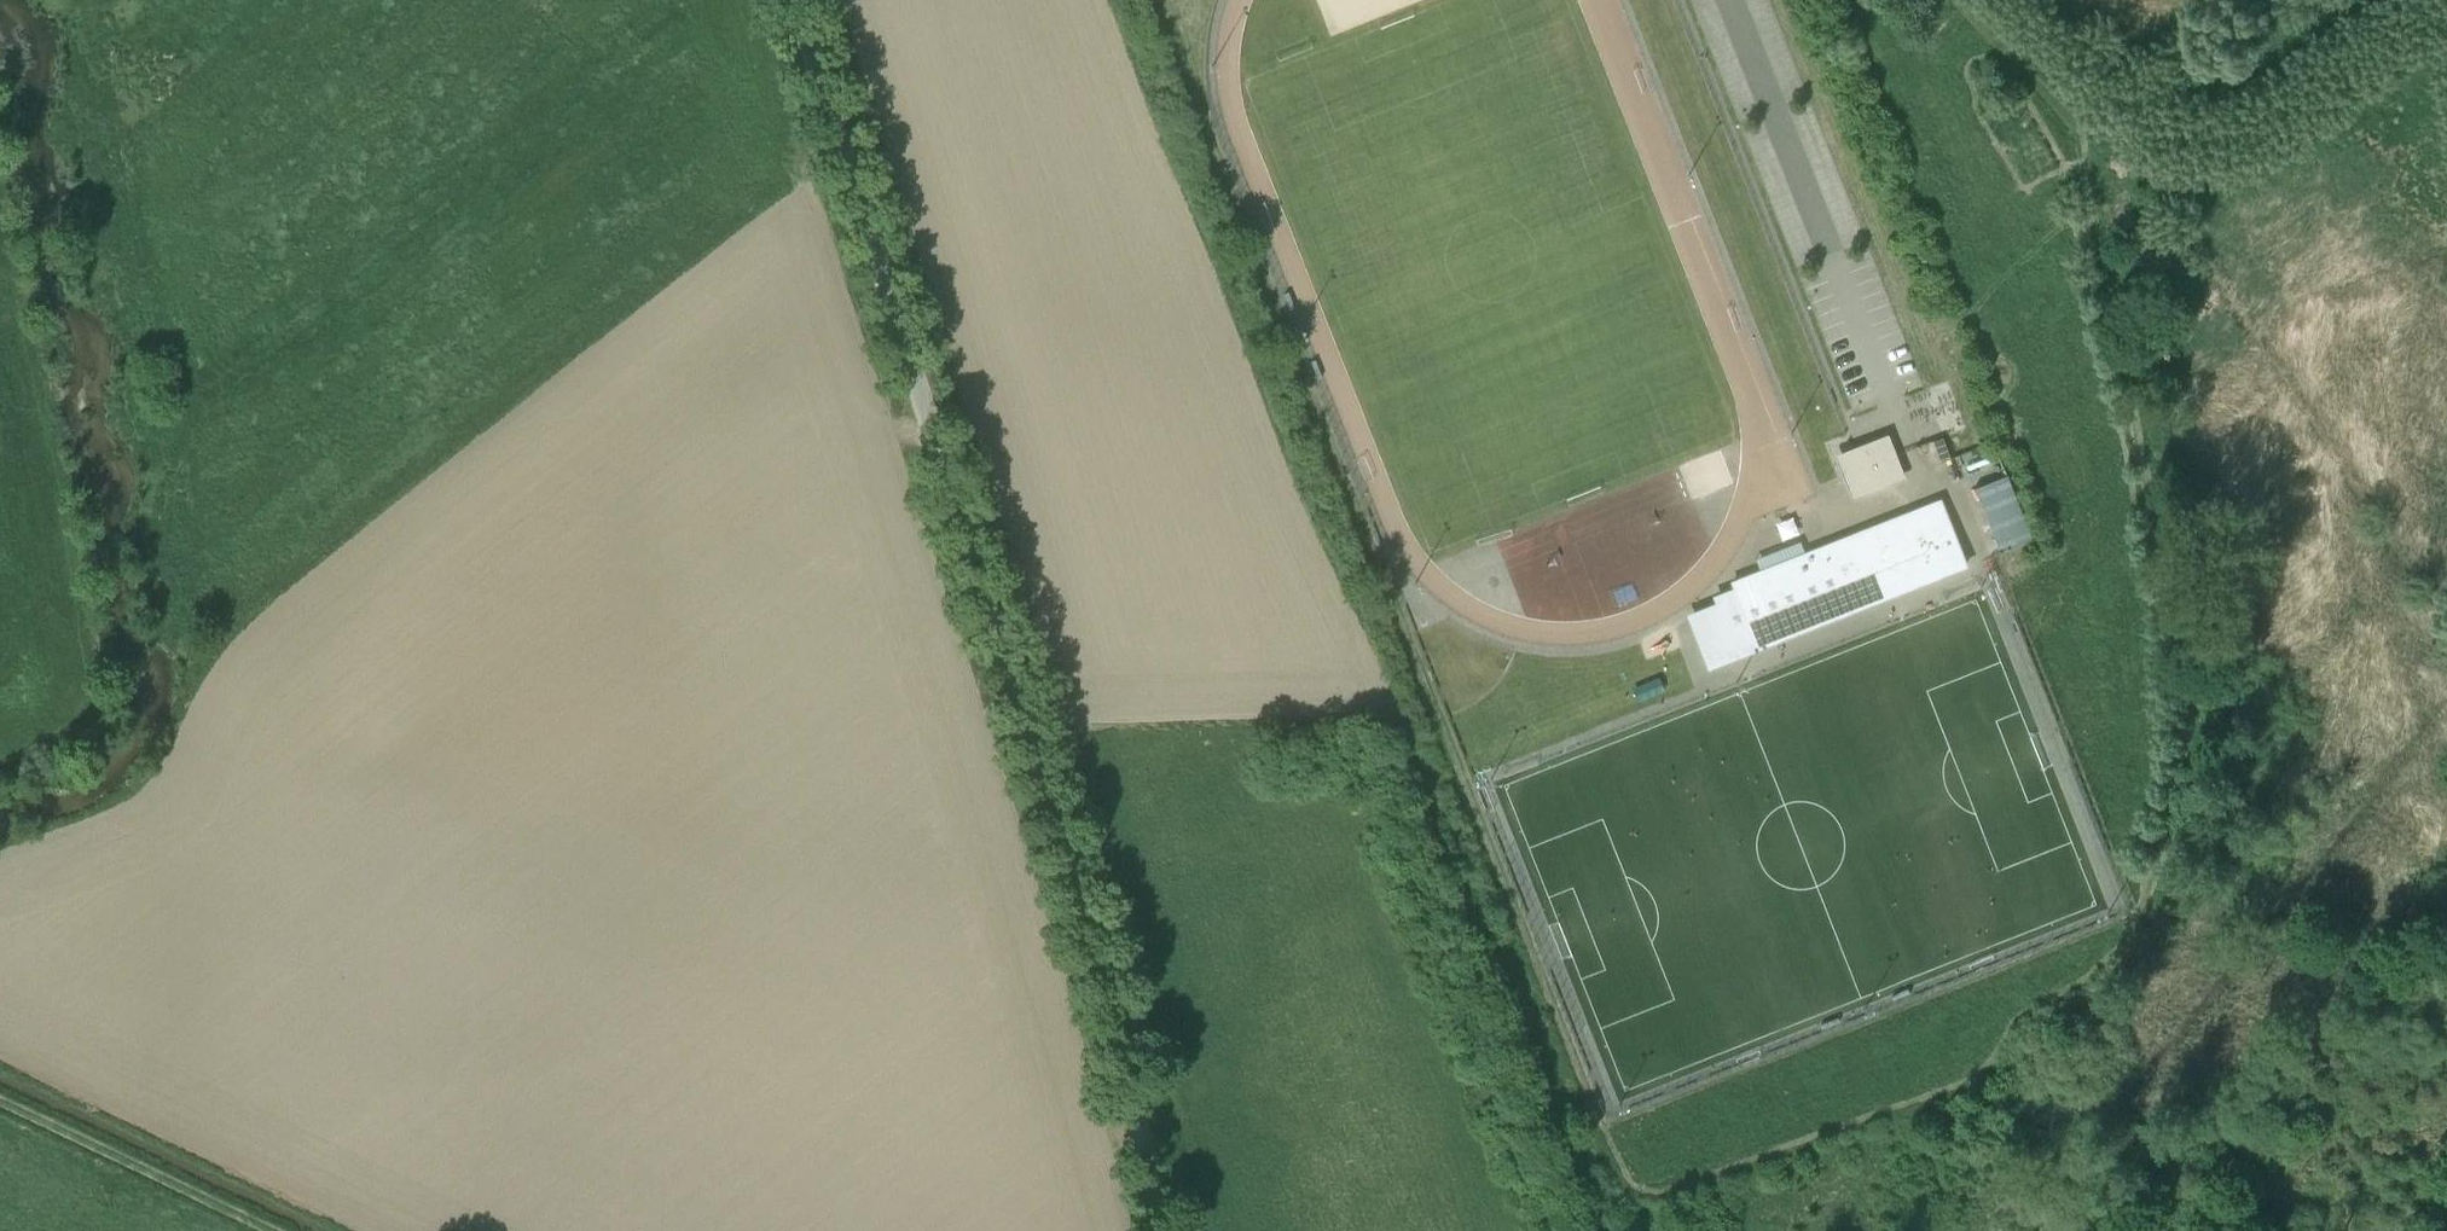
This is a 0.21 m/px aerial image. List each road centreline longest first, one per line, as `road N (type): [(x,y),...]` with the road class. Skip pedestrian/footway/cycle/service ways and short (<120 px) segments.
road 1 (unclassified): [(794,0),(1089,935),(1164,1230)]
road 2 (track): [(2424,12),(2232,134),(2123,133),(1967,0)]
road 3 (track): [(247,1230),(0,1113)]

